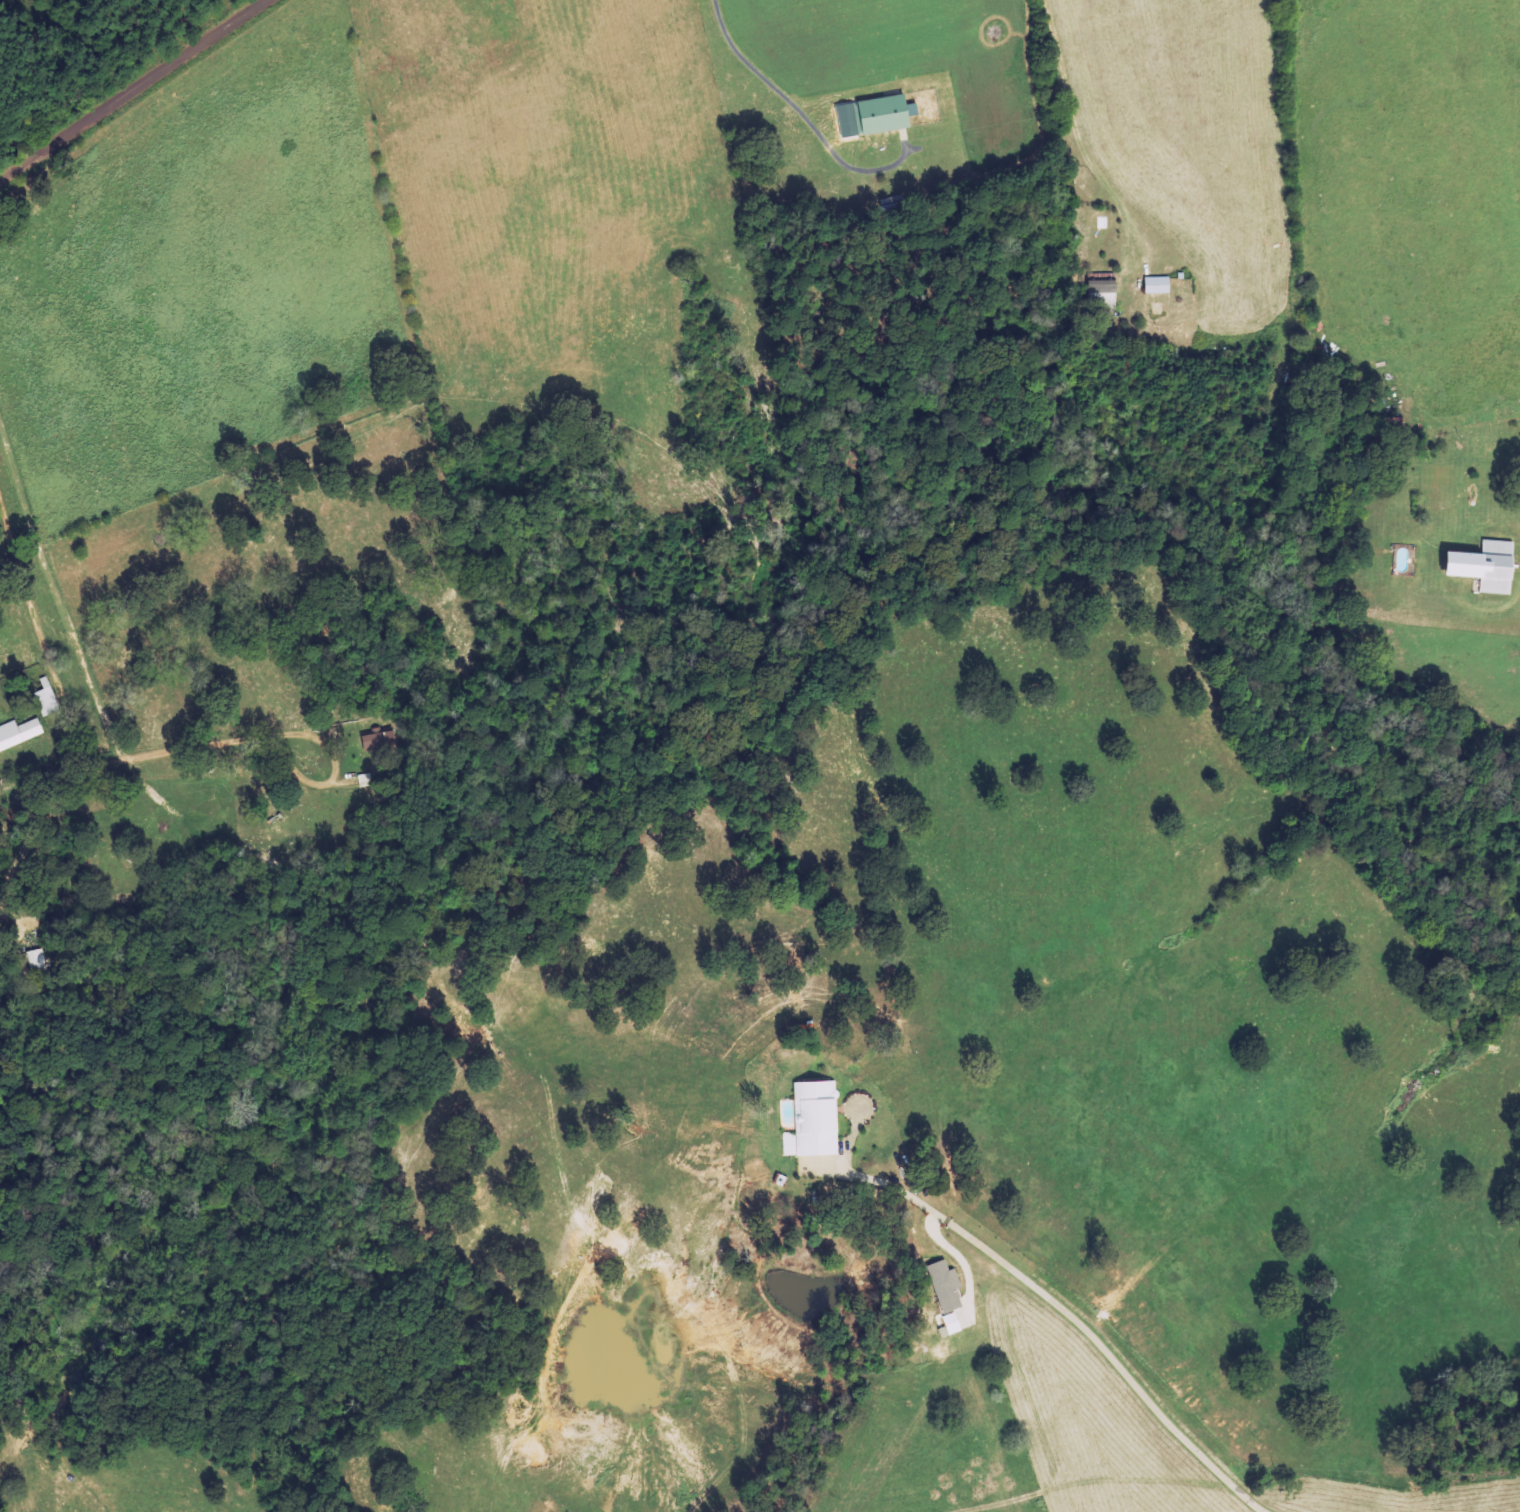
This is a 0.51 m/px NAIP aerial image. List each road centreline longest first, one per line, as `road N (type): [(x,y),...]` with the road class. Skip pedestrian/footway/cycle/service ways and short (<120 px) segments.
road 1 (residential): [(0,180),(268,0)]

